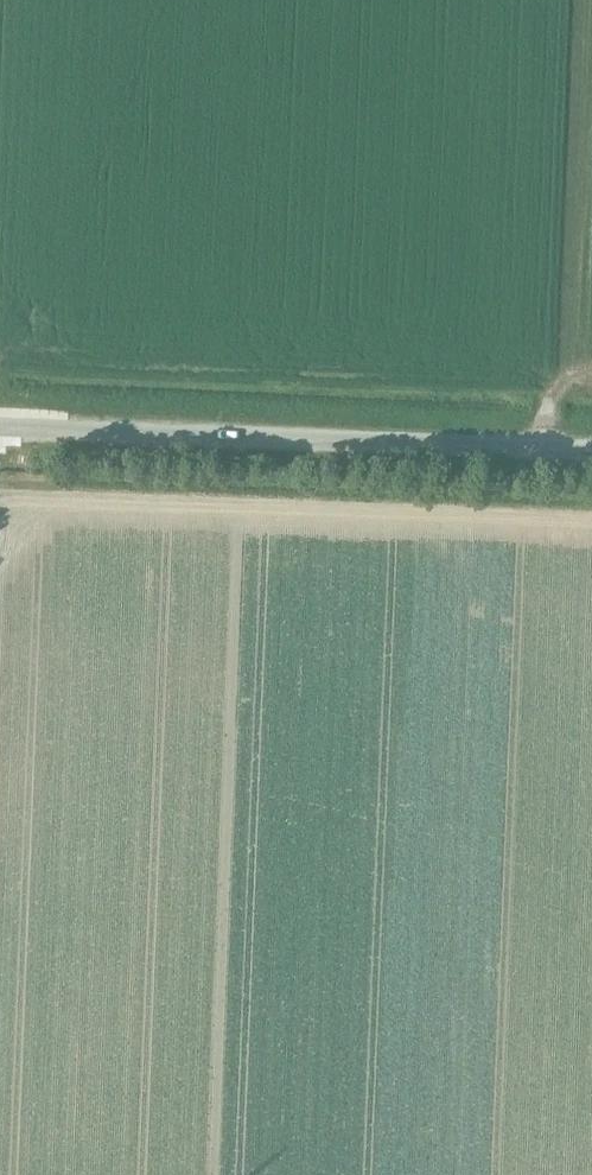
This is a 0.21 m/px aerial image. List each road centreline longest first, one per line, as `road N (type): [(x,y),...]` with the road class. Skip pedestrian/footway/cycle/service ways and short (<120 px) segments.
road 1 (unclassified): [(591,455),(0,432)]

